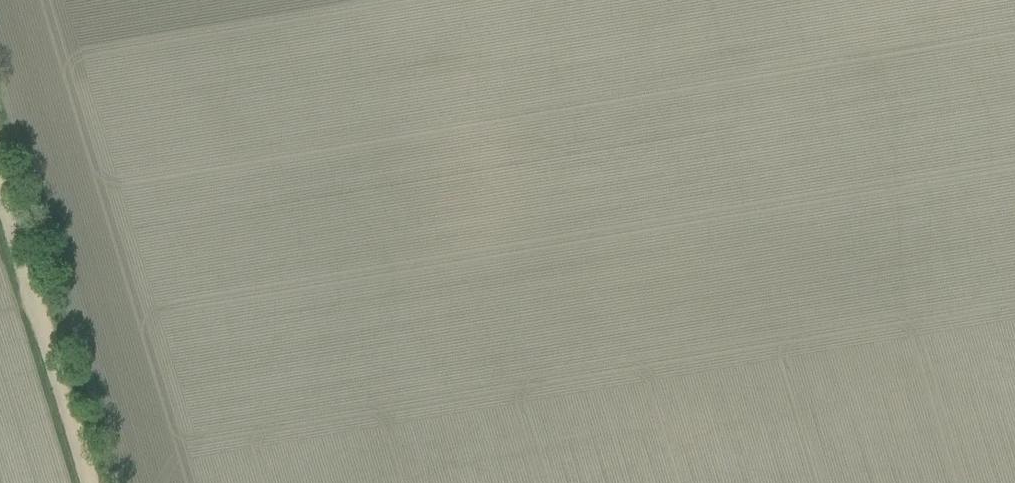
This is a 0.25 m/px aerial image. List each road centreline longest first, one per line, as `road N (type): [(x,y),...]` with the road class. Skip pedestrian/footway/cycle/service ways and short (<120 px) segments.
road 1 (track): [(0,183),(91,482)]

